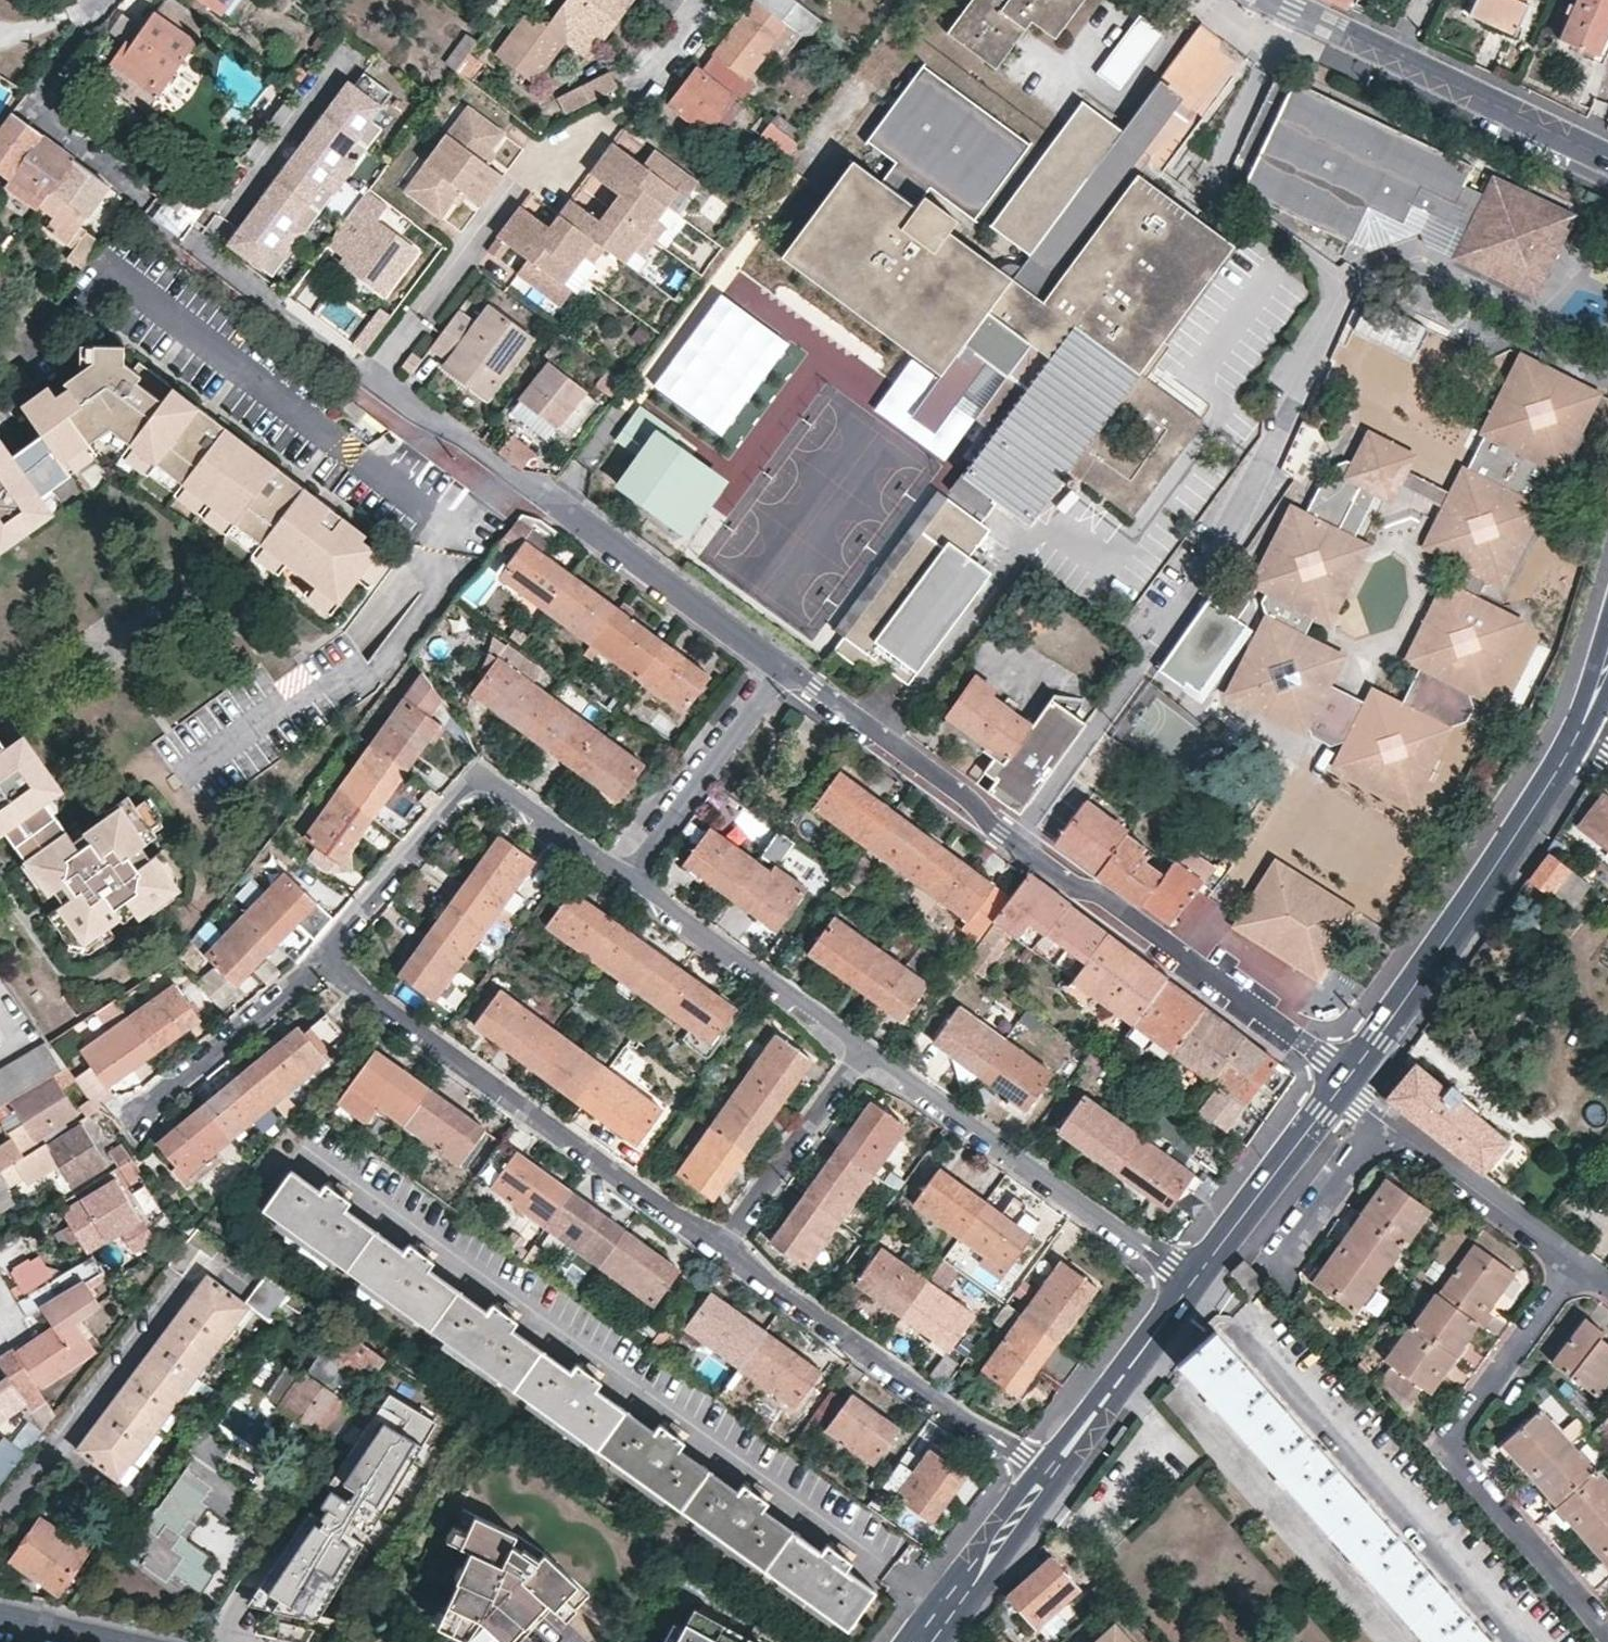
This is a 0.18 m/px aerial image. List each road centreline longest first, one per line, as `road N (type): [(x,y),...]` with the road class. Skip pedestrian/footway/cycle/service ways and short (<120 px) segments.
road 1 (residential): [(783,664),(1319,1051),(1343,1083)]
road 2 (residential): [(328,958),(724,1246)]
road 3 (residential): [(1575,1263),(1455,1434),(1454,1449),(1607,1634)]
road 4 (secondary): [(1343,1083),(1579,732)]
road 5 (residential): [(619,875),(496,782),(472,778),(334,938),(328,958)]
road 6 (residential): [(525,477),(194,242)]
road 7 (residential): [(1192,1280),(865,1048)]
road 8 (residential): [(724,1246),(1047,1478)]
road 9 (tertiary): [(1279,0),(1607,158)]
road 10 (residential): [(783,664),(525,477)]
road 11 (residential): [(865,1048),(619,875)]
road 12 (residential): [(619,875),(783,664)]
road 13 (residential): [(110,0),(43,91),(48,117),(143,200)]
road 14 (secondary): [(1192,1280),(1343,1083)]
road 15 (residential): [(328,958),(136,1112)]
road 16 (secondary): [(1047,1478),(1192,1280)]
road 17 (residential): [(865,1048),(724,1246)]
road 18 (residential): [(1575,1263),(1381,1122)]
road 19 (secondary): [(920,1641),(1047,1478)]
road 20 (residential): [(1381,1122),(1282,1266)]
road 21 (residential): [(0,1608),(161,1641)]

